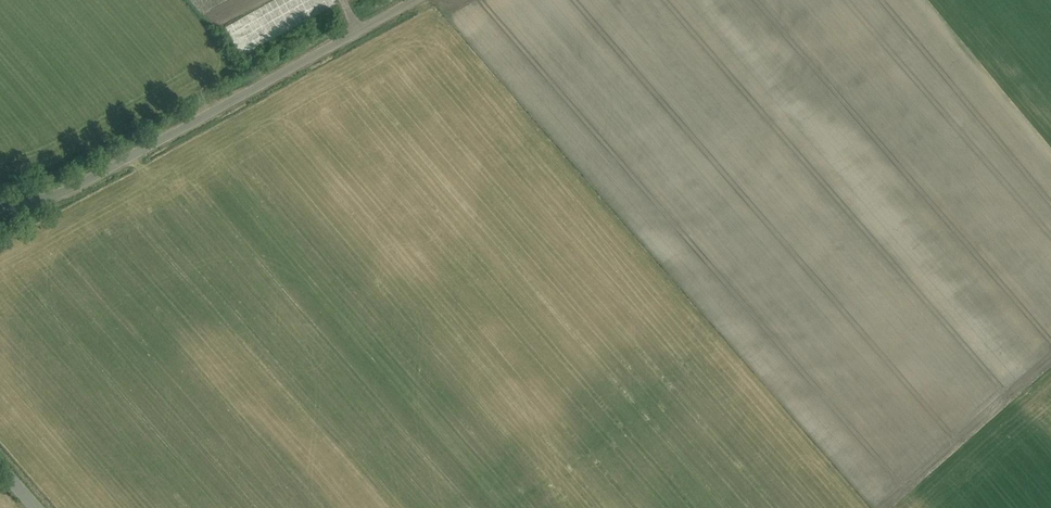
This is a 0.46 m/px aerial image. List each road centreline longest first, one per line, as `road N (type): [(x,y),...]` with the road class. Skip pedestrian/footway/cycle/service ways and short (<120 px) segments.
road 1 (unclassified): [(0,206),(64,191),(414,0)]

